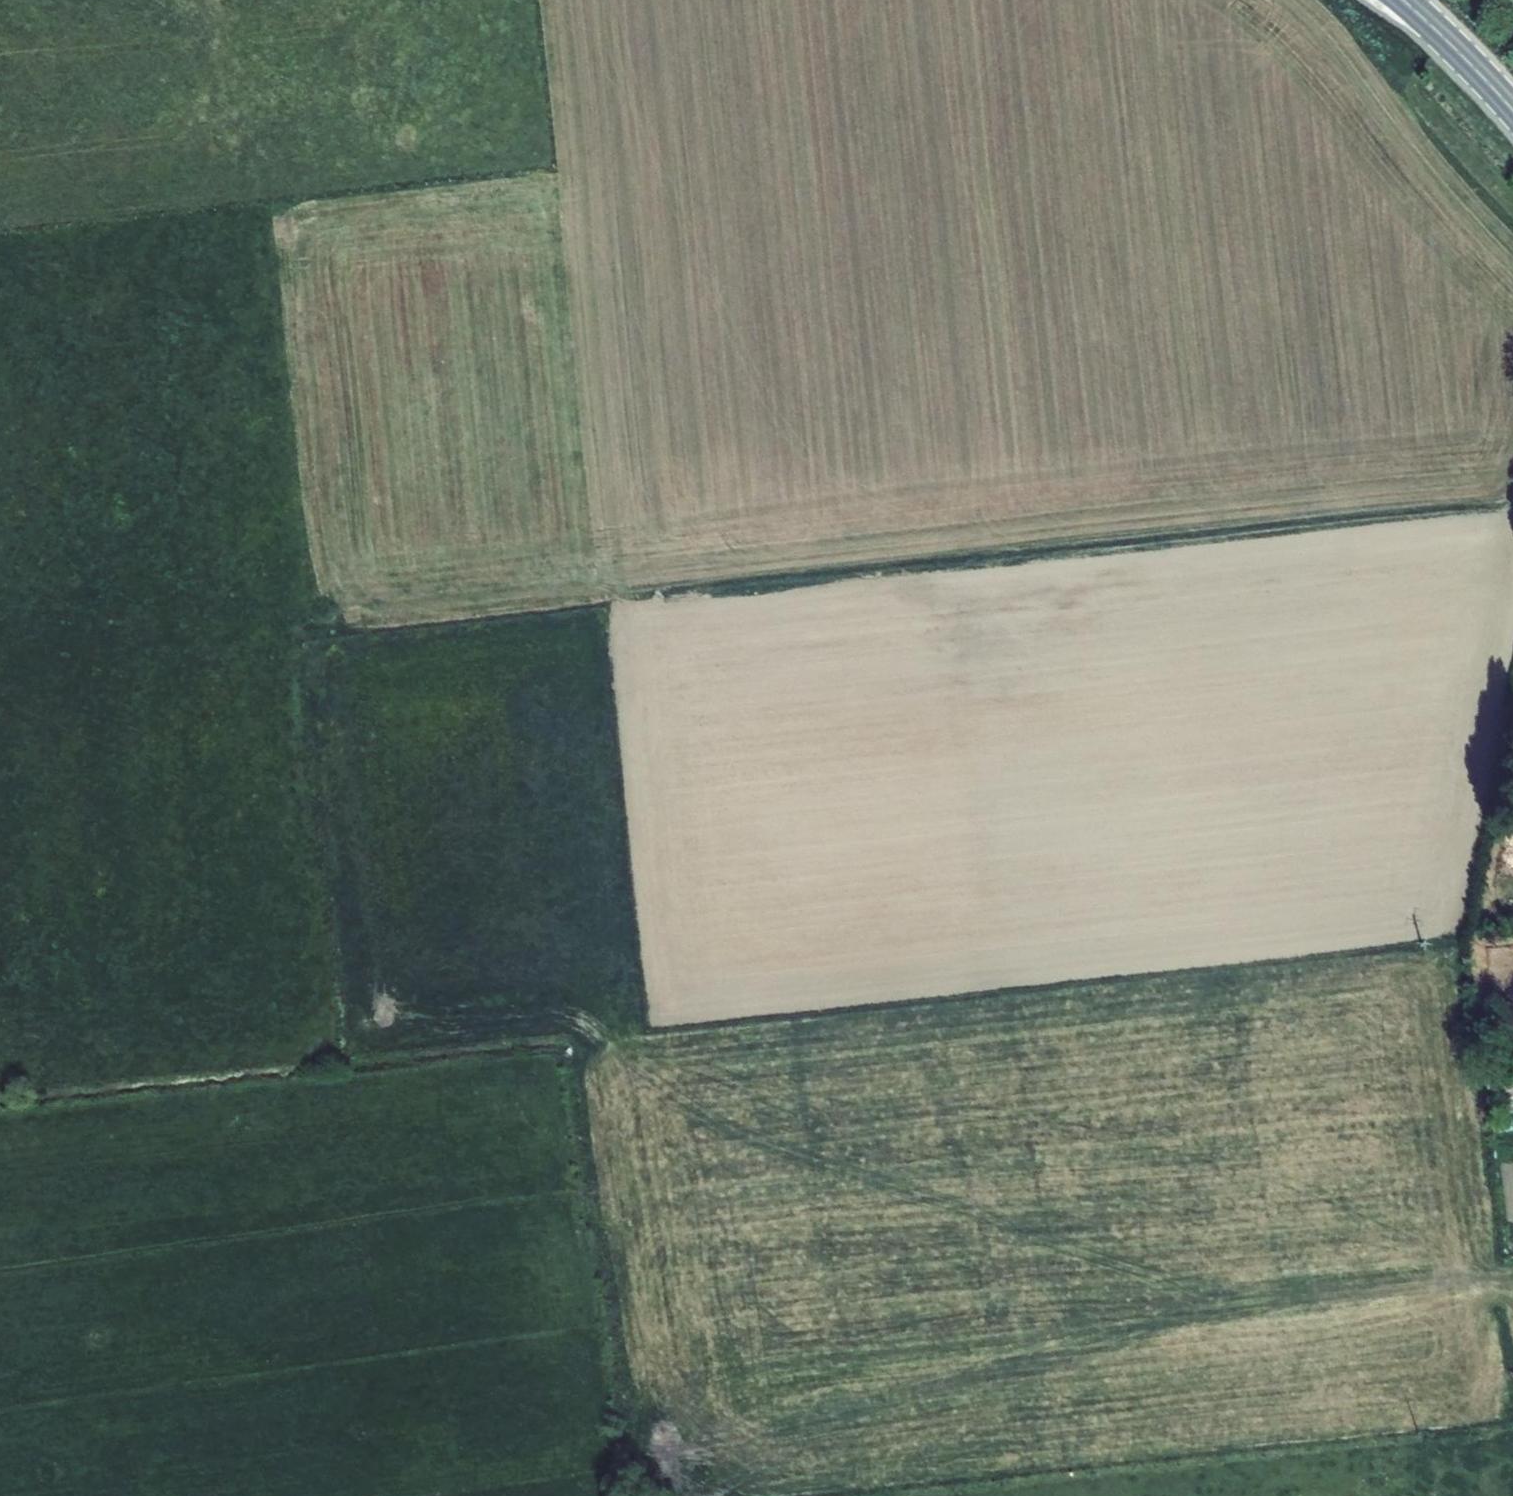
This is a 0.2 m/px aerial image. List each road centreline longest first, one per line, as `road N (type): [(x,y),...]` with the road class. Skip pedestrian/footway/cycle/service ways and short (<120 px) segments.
road 1 (secondary): [(1404,0),(1512,110)]

